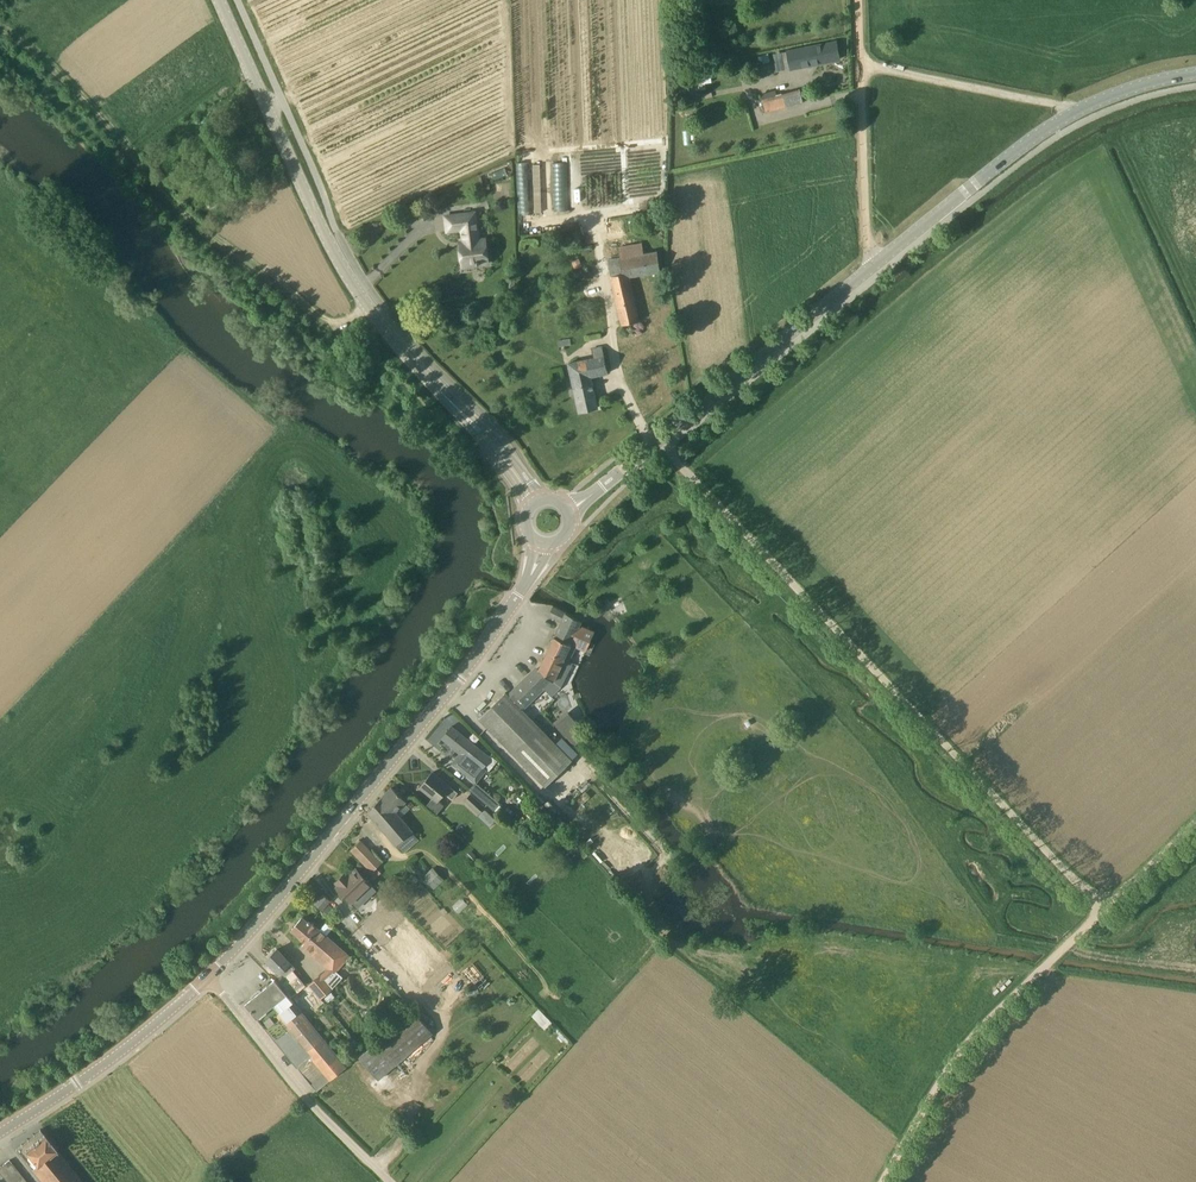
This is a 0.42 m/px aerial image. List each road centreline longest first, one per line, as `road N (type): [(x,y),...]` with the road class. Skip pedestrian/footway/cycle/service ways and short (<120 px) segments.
road 1 (unclassified): [(1103,909),(658,439)]
road 2 (tertiary): [(208,978),(461,677),(533,570)]
road 3 (tertiary): [(472,423),(367,310),(340,266),(218,0)]
road 4 (track): [(333,323),(174,199),(94,107),(0,22)]
road 5 (tertiary): [(1195,75),(1126,91),(1041,134),(869,272)]
road 6 (unclassified): [(882,1181),(960,1051),(1103,909)]
road 7 (unclassified): [(391,1181),(305,1097),(208,978)]
road 8 (unclassified): [(869,272),(858,0)]
road 9 (tertiary): [(869,272),(658,439)]
road 10 (tertiary): [(0,1132),(102,1065),(208,978)]
road 11 (track): [(1082,110),(861,65)]
road 12 (unclassified): [(1103,909),(1195,822)]

